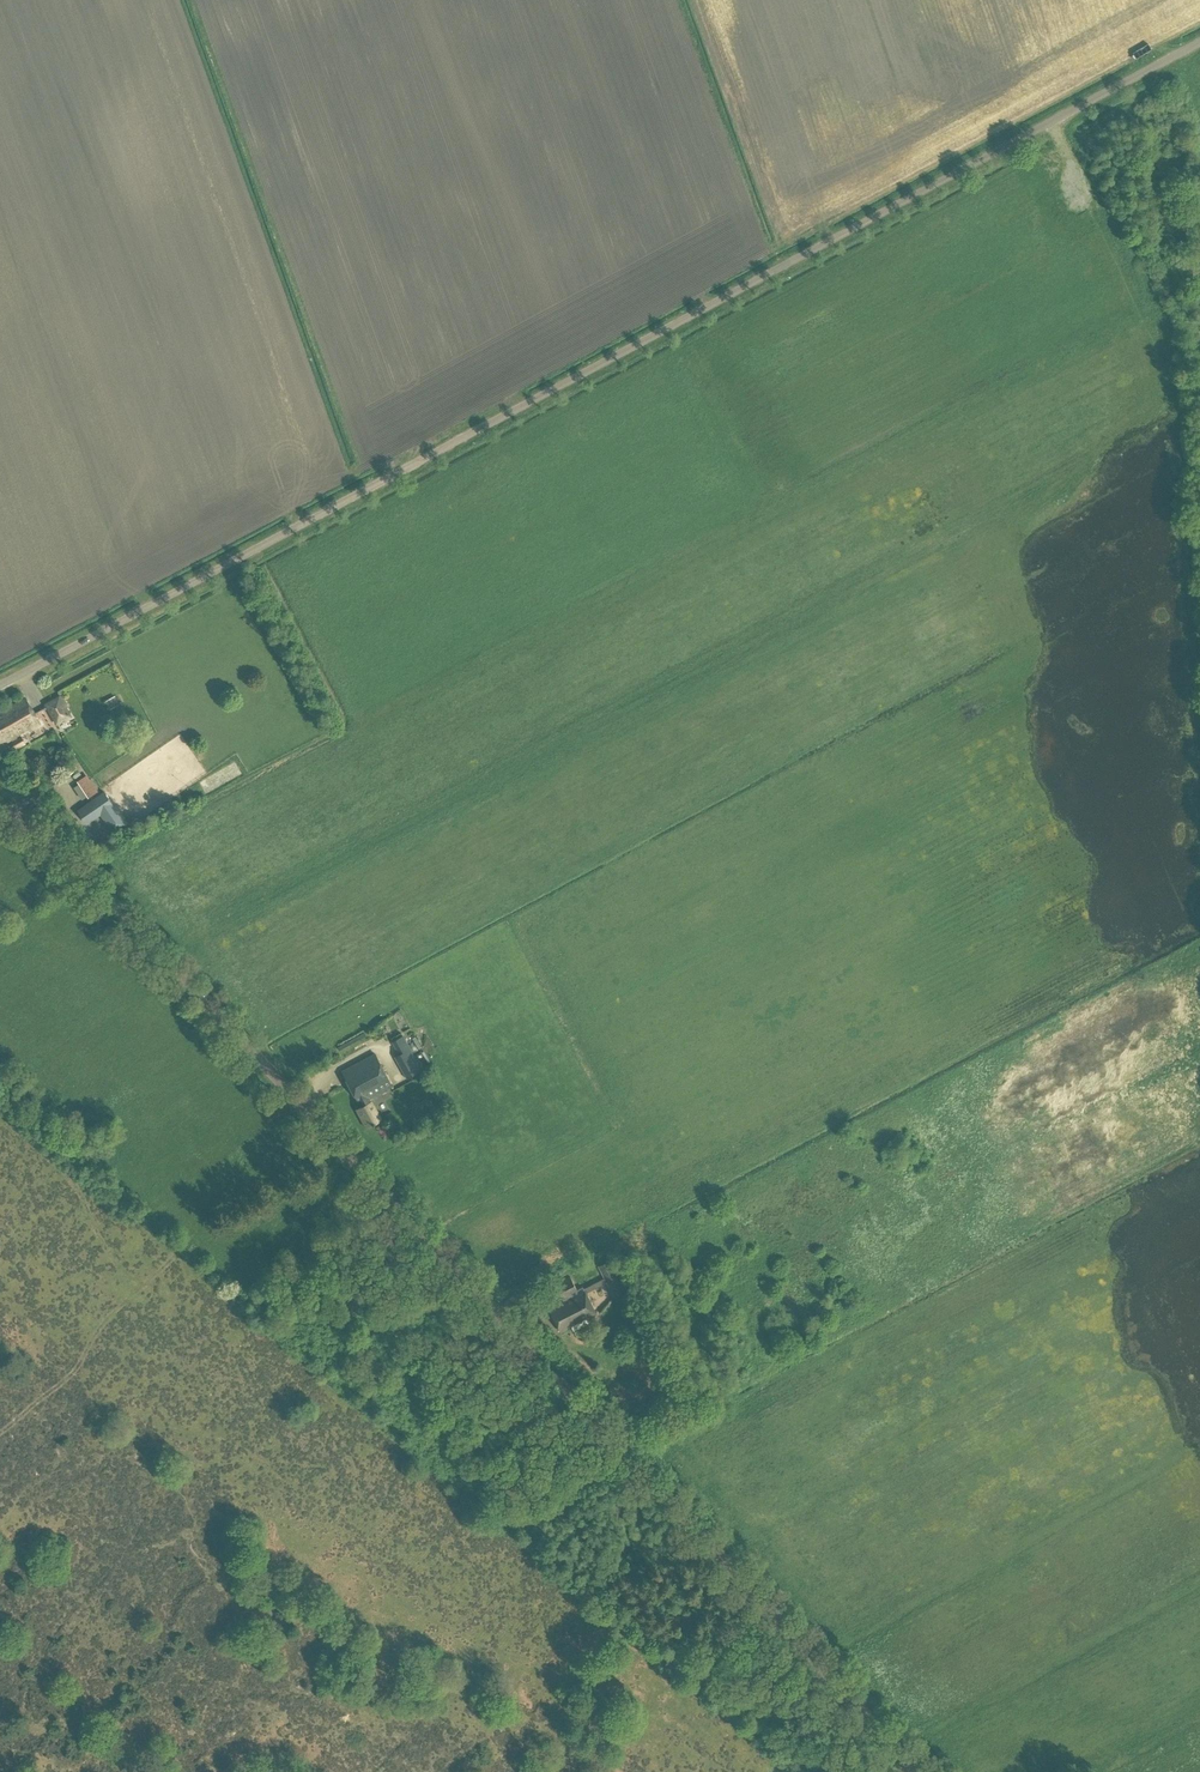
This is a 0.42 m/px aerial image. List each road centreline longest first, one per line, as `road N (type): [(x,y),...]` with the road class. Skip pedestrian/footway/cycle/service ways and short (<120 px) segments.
road 1 (unclassified): [(0,685),(1199,42)]
road 2 (tertiary): [(918,1771),(74,860),(0,809)]

